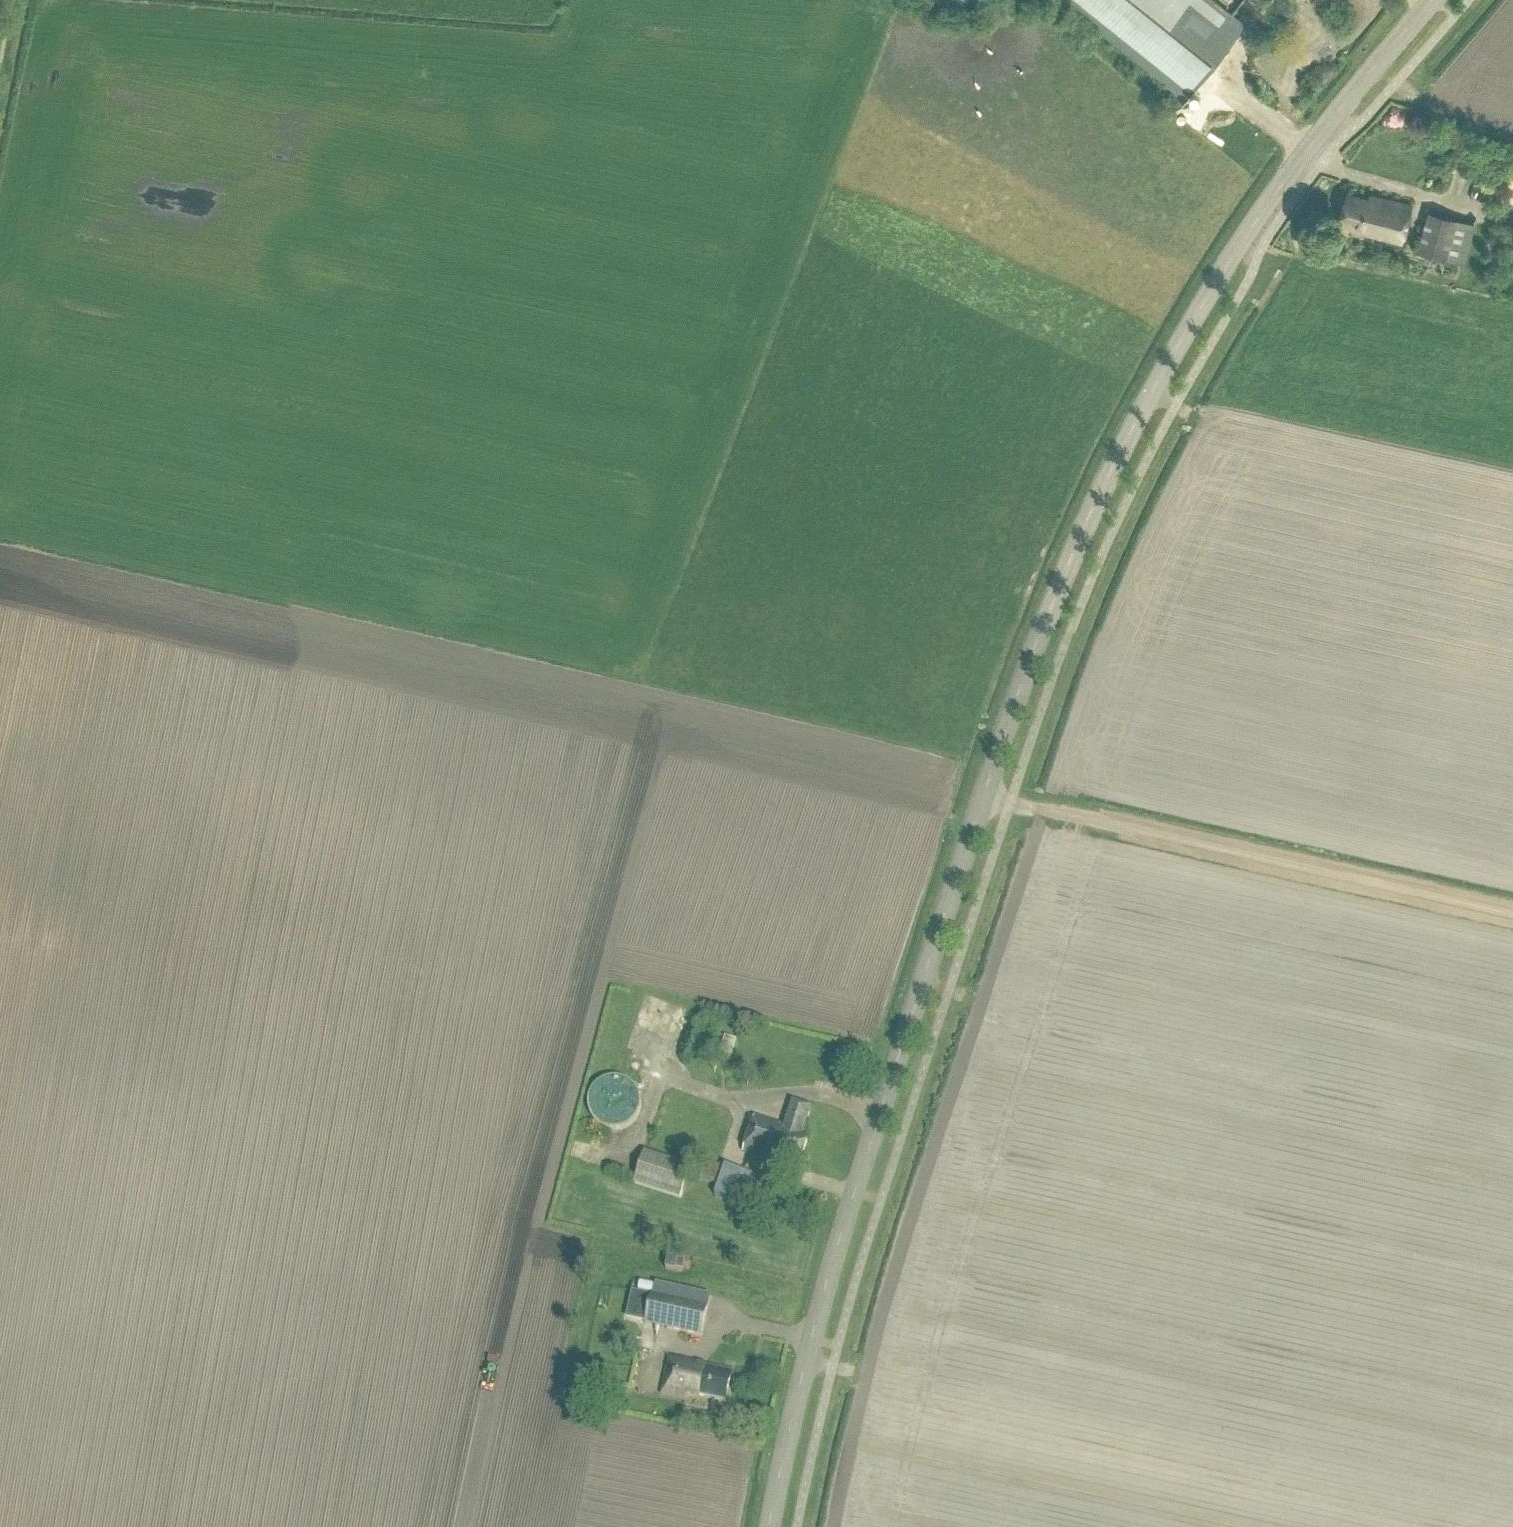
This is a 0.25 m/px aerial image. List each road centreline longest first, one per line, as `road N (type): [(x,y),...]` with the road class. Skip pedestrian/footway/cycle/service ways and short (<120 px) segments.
road 1 (tertiary): [(772,1526),(844,1229),(1057,592),(1123,441),(1188,322),(1259,211),(1429,0)]
road 2 (track): [(1512,916),(983,797)]

